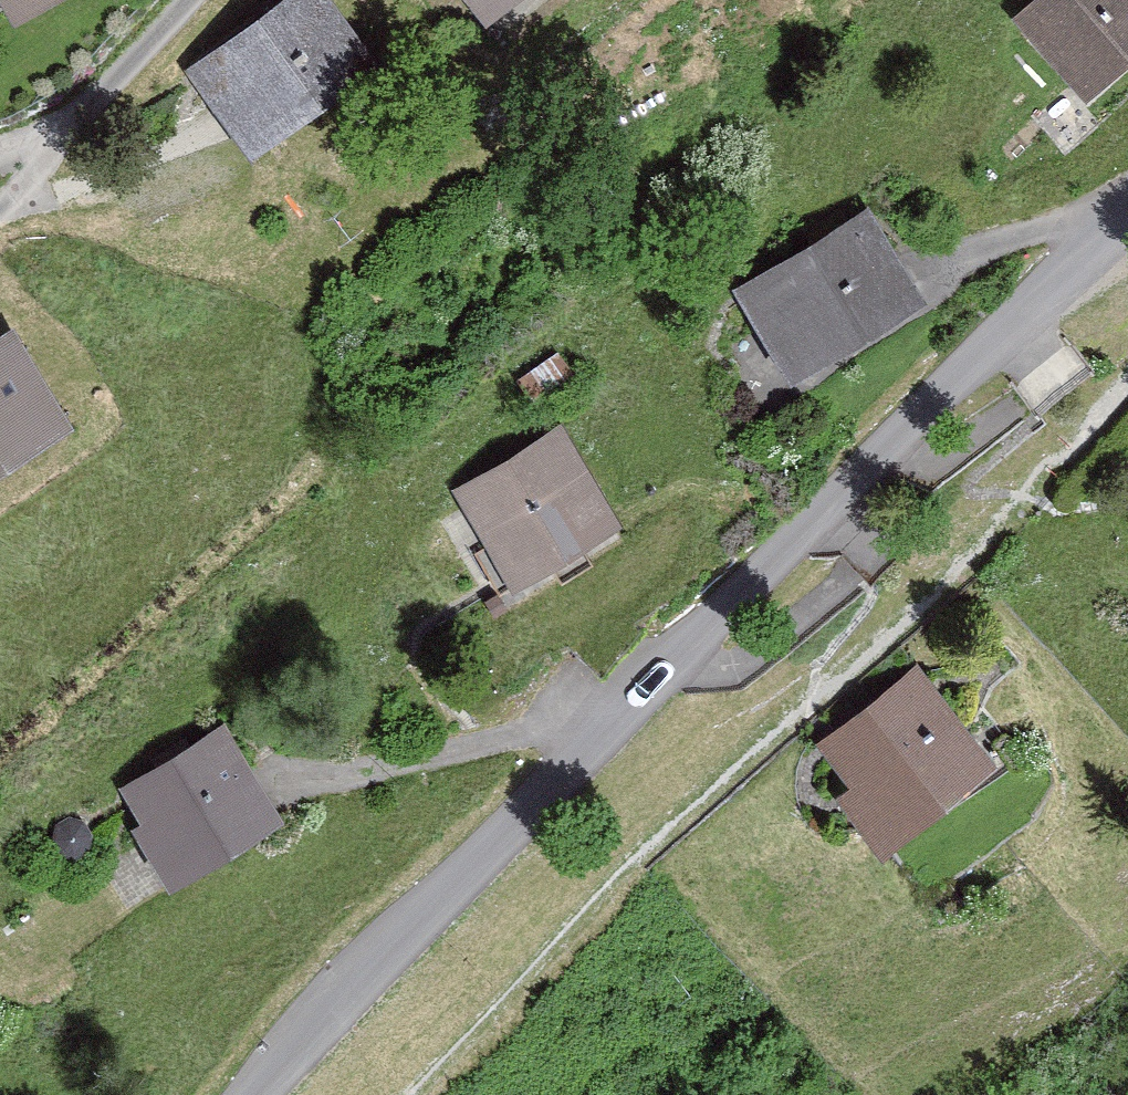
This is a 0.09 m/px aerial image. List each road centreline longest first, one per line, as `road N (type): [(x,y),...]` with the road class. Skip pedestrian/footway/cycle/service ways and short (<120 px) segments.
road 1 (unclassified): [(263,1094),(1127,205)]
road 2 (track): [(422,1094),(725,785),(933,601),(1127,388)]

